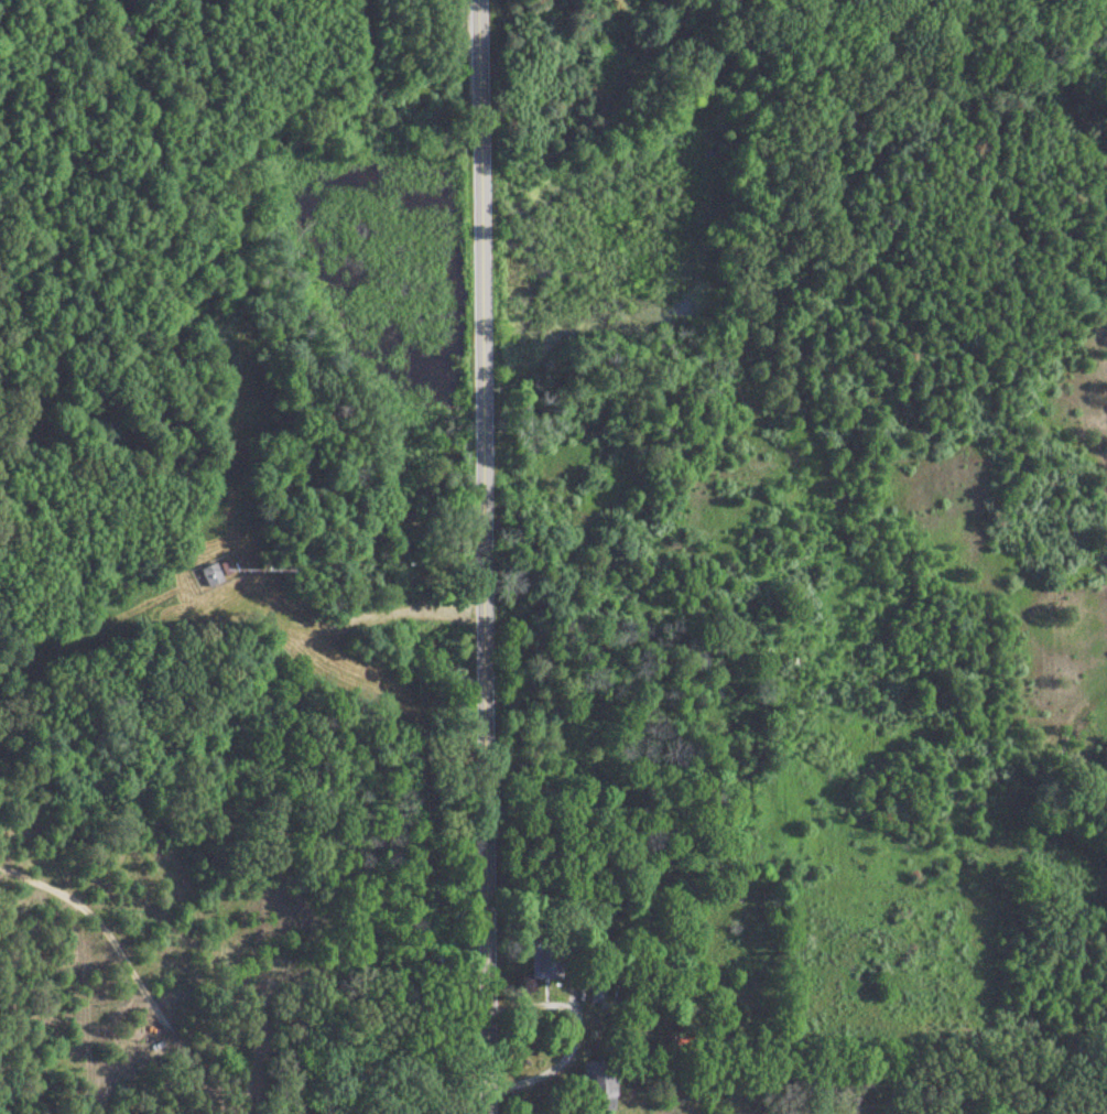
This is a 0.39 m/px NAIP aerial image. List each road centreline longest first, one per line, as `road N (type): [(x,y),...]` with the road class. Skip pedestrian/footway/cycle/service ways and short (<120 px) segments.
road 1 (residential): [(487,1113),(485,0)]

